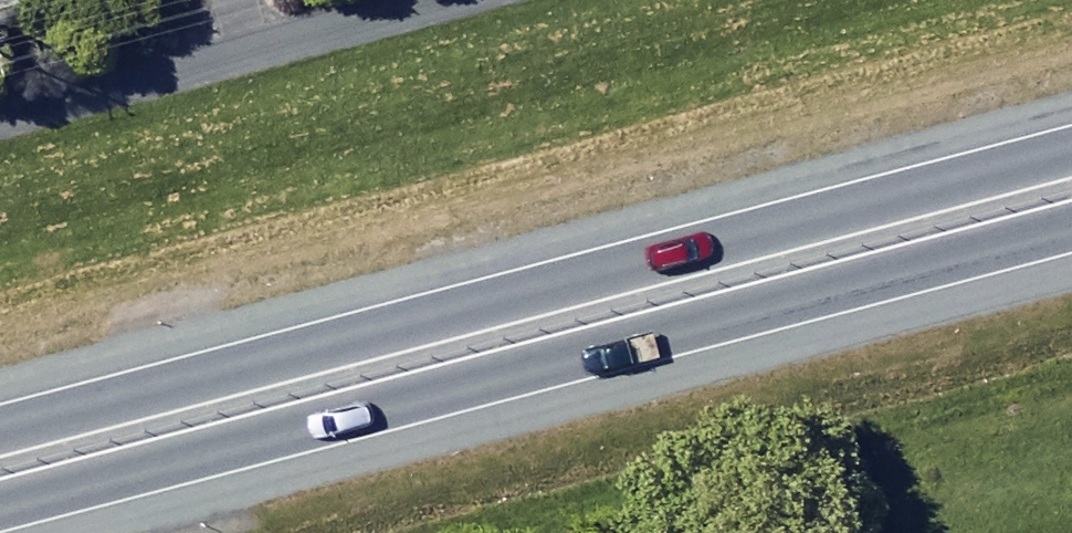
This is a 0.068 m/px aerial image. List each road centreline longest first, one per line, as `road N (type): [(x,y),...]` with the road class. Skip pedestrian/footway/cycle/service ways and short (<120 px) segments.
road 1 (trunk): [(0,444),(1071,166)]
road 2 (trunk): [(1071,211),(0,489)]

